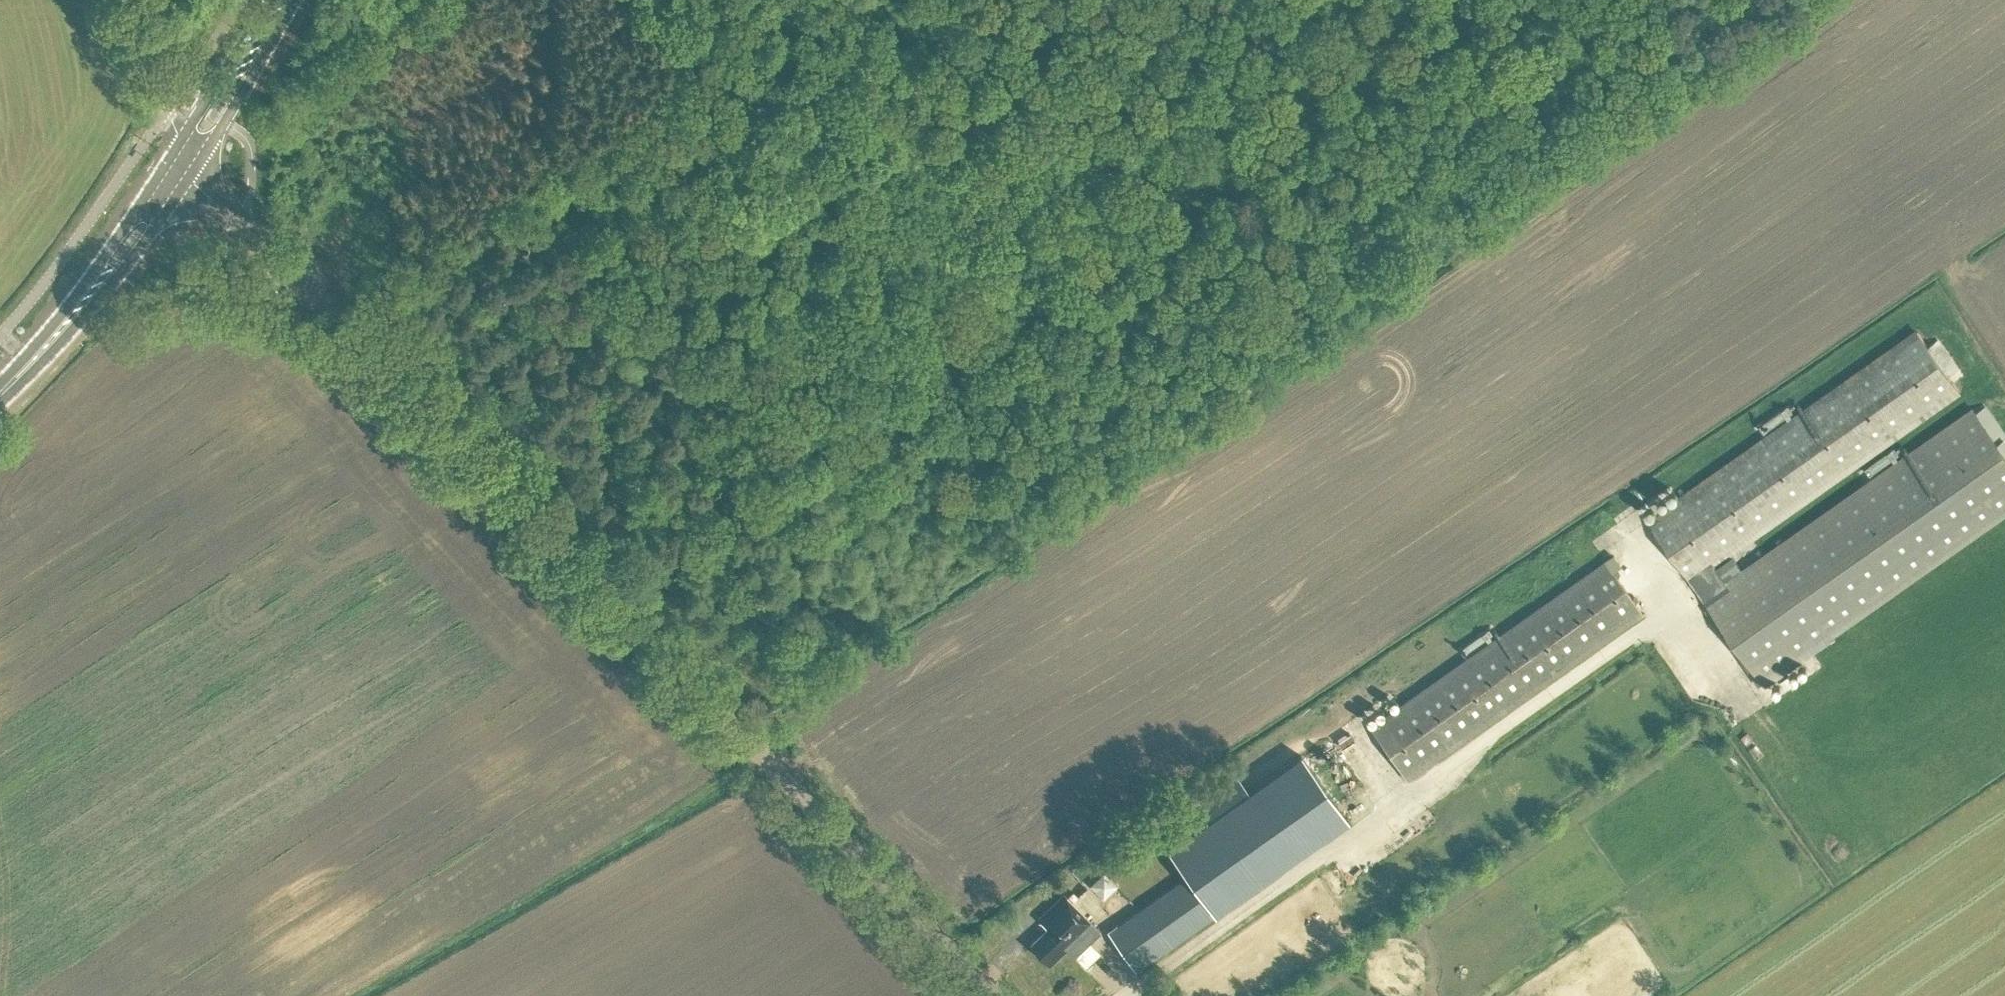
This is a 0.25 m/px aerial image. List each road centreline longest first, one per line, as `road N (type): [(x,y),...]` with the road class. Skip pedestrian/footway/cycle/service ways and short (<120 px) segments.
road 1 (tertiary): [(992,995),(242,222),(188,179)]
road 2 (primary): [(7,385),(71,330),(188,179)]
road 3 (primary): [(167,162),(7,385)]
road 4 (primary): [(188,179),(296,0)]
road 5 (primary): [(267,0),(167,162)]

